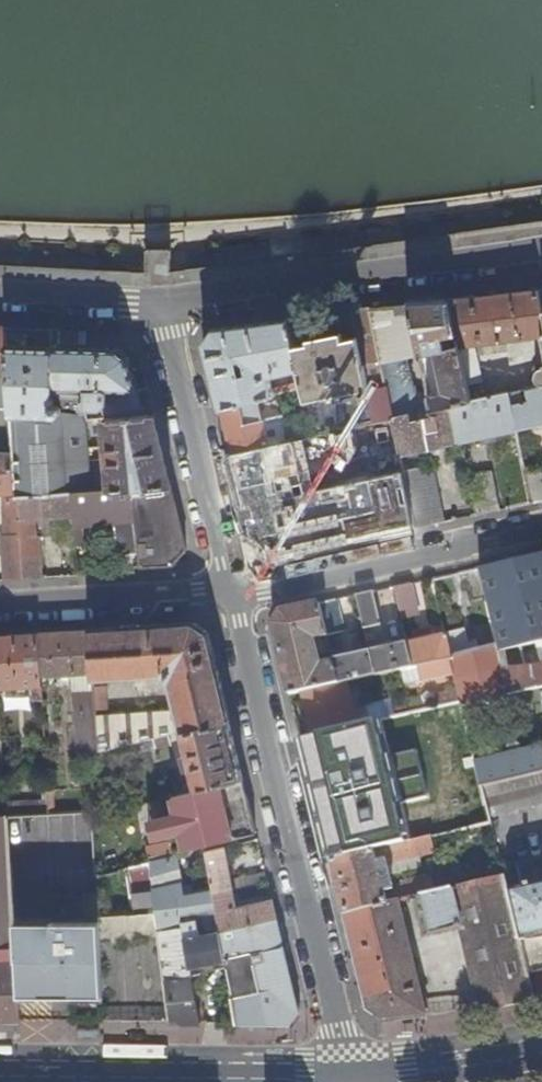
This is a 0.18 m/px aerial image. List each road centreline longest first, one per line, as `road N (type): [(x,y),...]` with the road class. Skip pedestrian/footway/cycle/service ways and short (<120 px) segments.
road 1 (residential): [(351,1081),(233,591)]
road 2 (unclassified): [(541,249),(163,301)]
road 3 (primary): [(0,1078),(351,1081)]
road 4 (residential): [(233,591),(541,531)]
road 5 (residential): [(233,591),(163,301)]
road 6 (residential): [(0,604),(233,591)]
road 7 (primary): [(351,1081),(541,1052)]
road 8 (unclassified): [(163,301),(0,293)]

